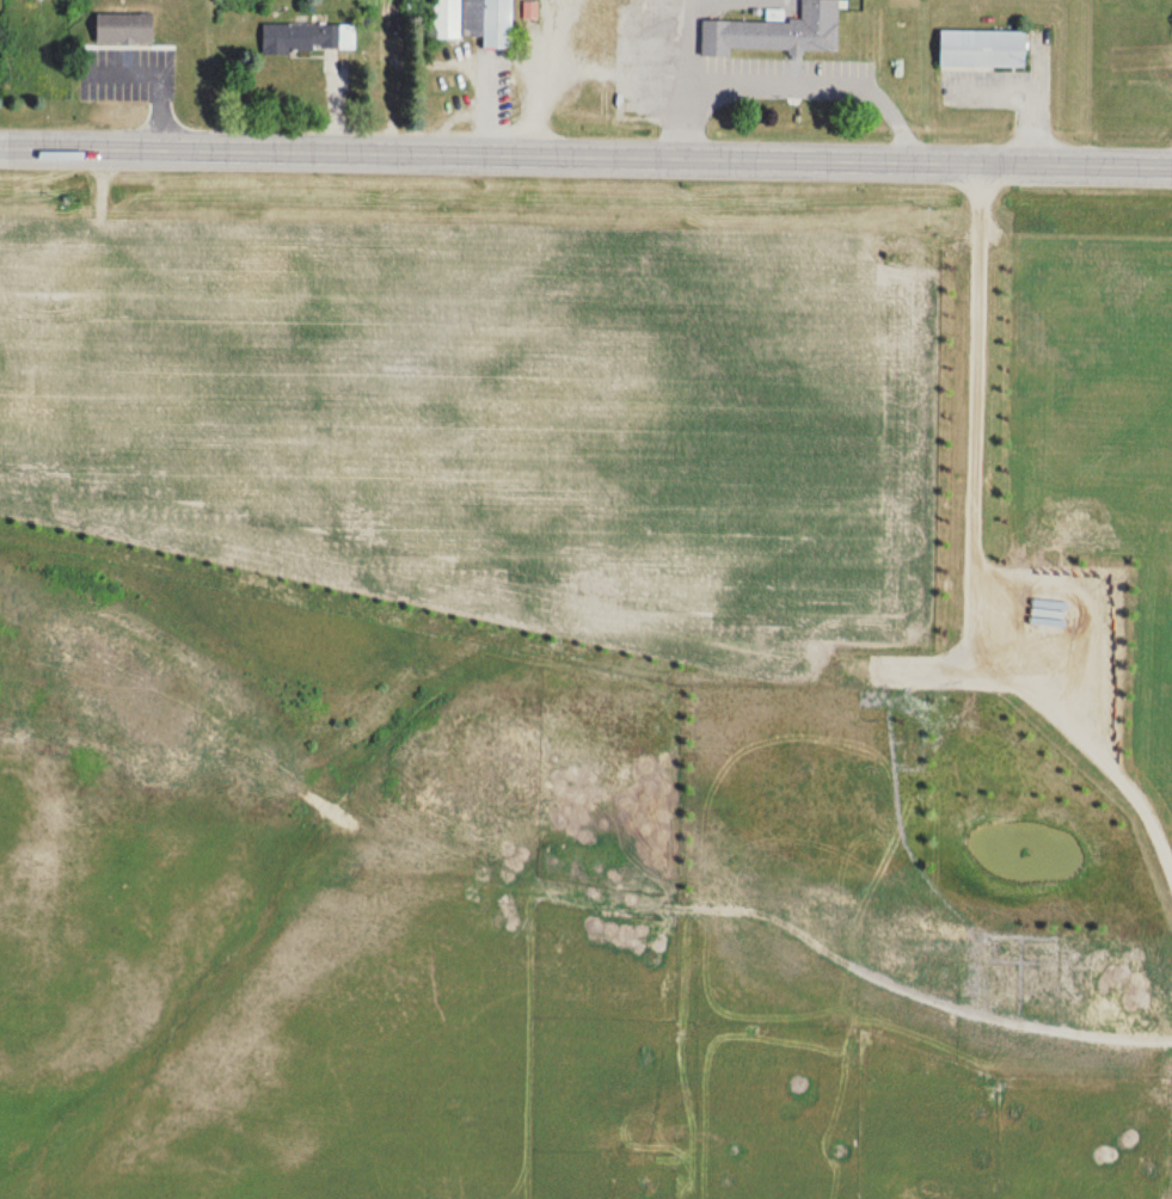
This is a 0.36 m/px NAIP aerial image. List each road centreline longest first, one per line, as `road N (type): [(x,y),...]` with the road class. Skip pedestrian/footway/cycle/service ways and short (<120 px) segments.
road 1 (primary): [(1171,163),(300,149)]
road 2 (primary): [(0,145),(300,149)]

